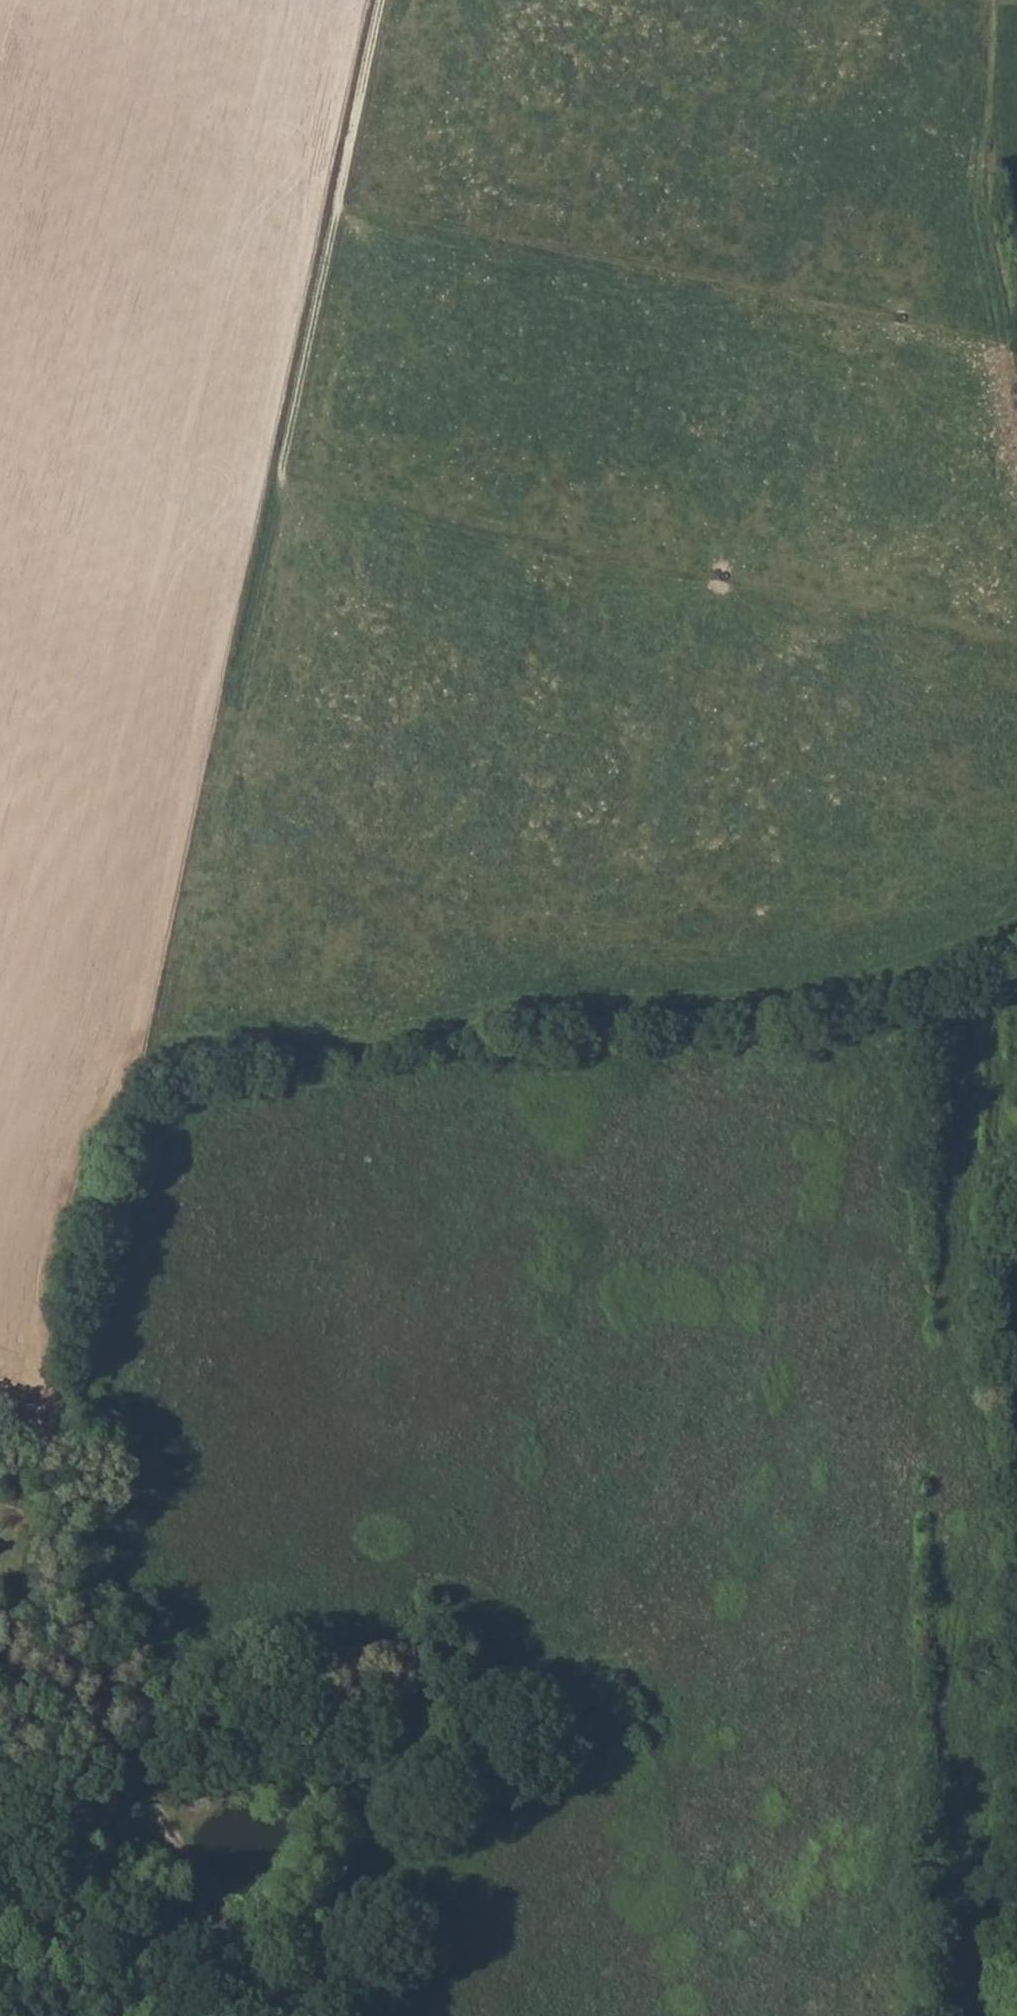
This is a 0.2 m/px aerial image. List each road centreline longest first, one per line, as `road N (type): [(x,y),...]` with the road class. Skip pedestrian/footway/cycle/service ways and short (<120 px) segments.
road 1 (track): [(196,1917),(182,1850),(136,1768),(75,1701),(0,1645)]
road 2 (track): [(292,2015),(196,1917),(83,1864),(0,1855)]

